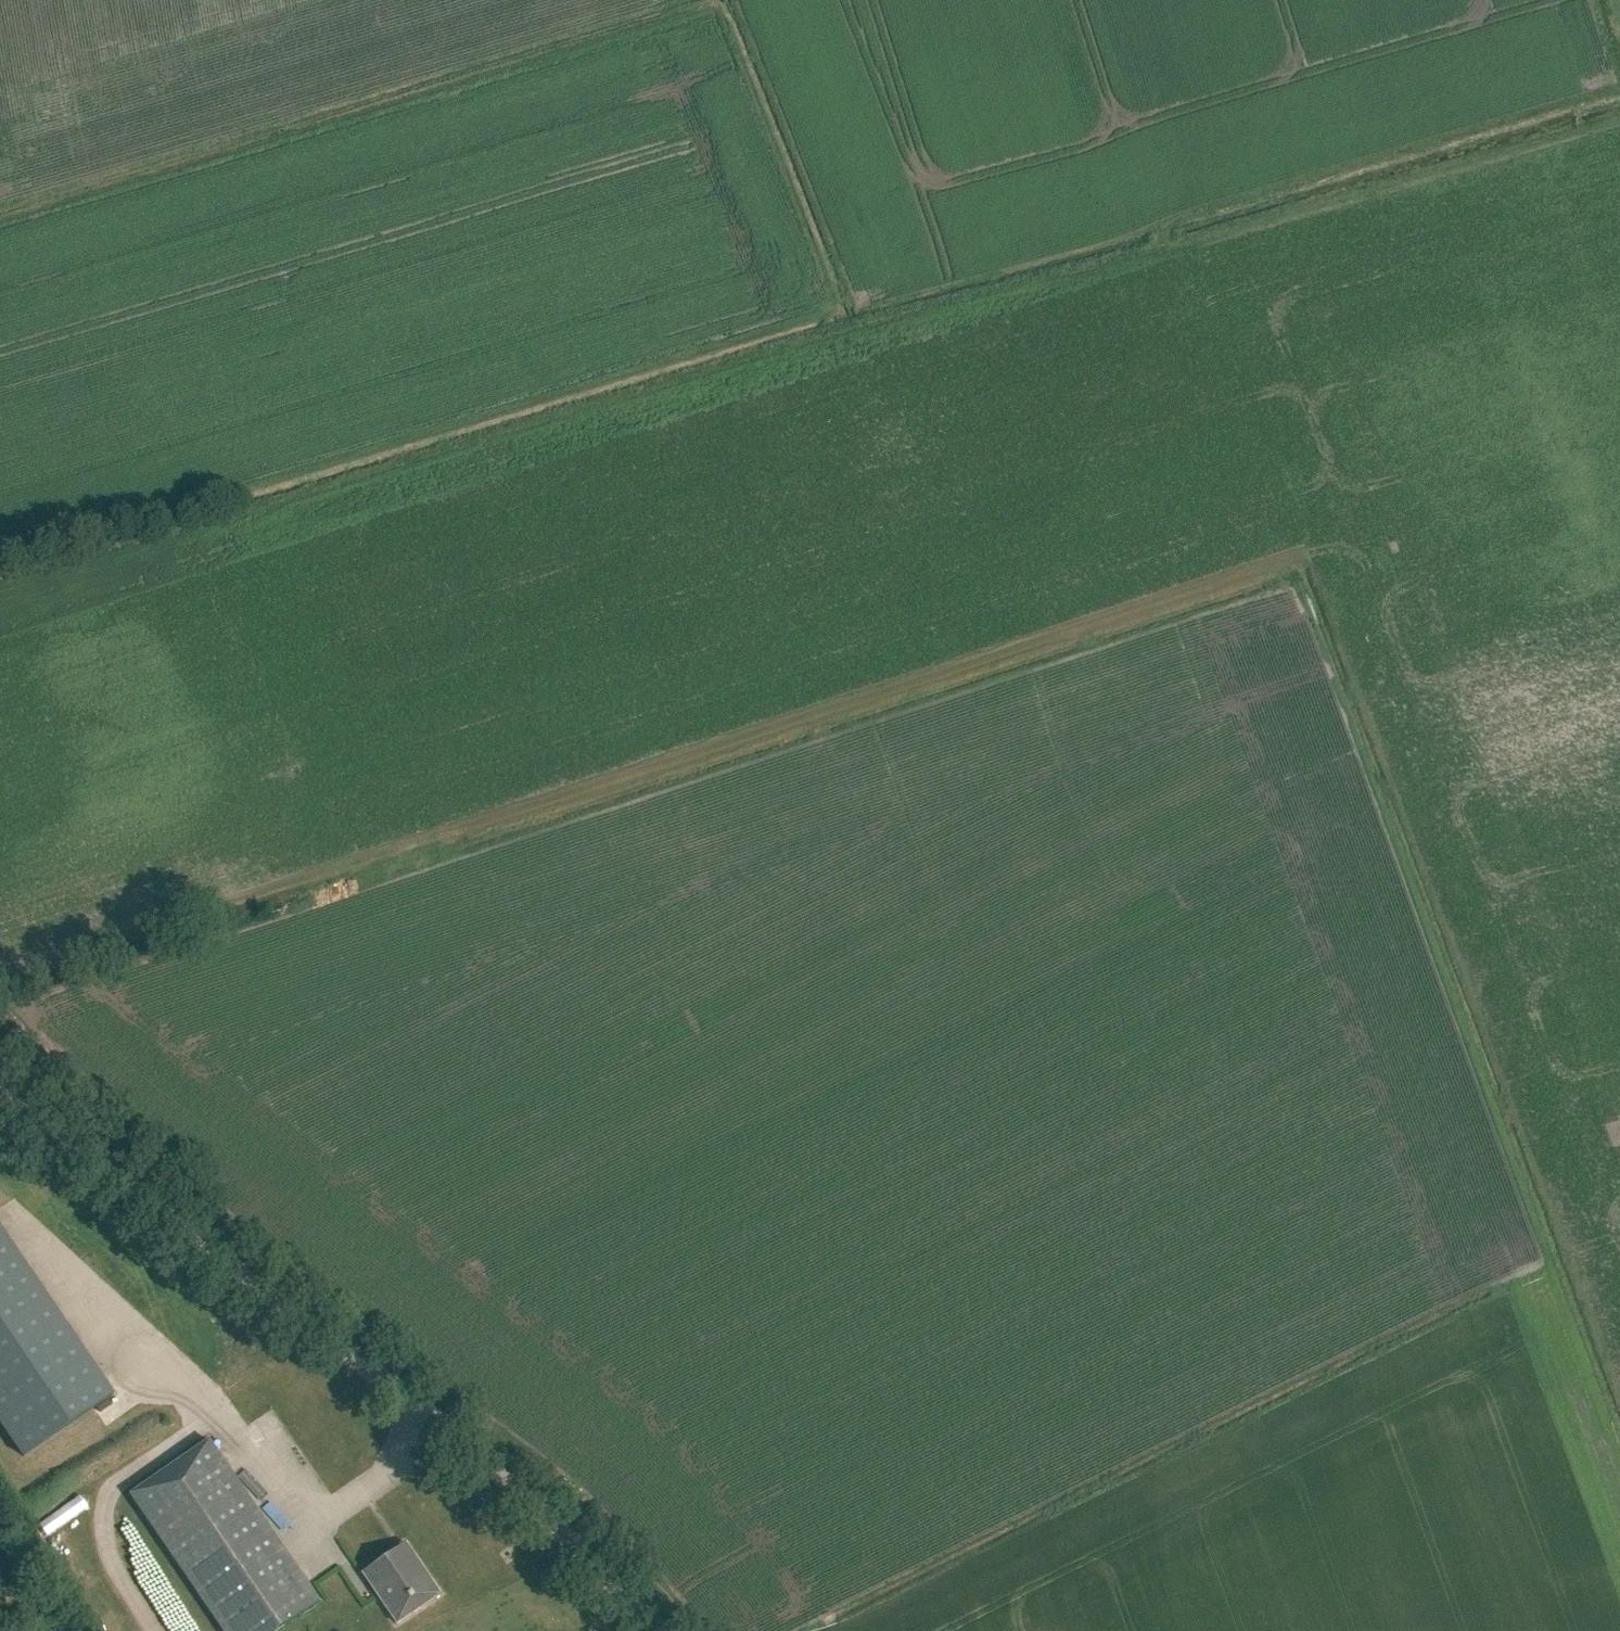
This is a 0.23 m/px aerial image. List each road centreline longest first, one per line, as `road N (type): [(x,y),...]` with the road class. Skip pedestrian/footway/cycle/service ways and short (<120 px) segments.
road 1 (tertiary): [(657,1630),(509,1481),(0,1093)]

